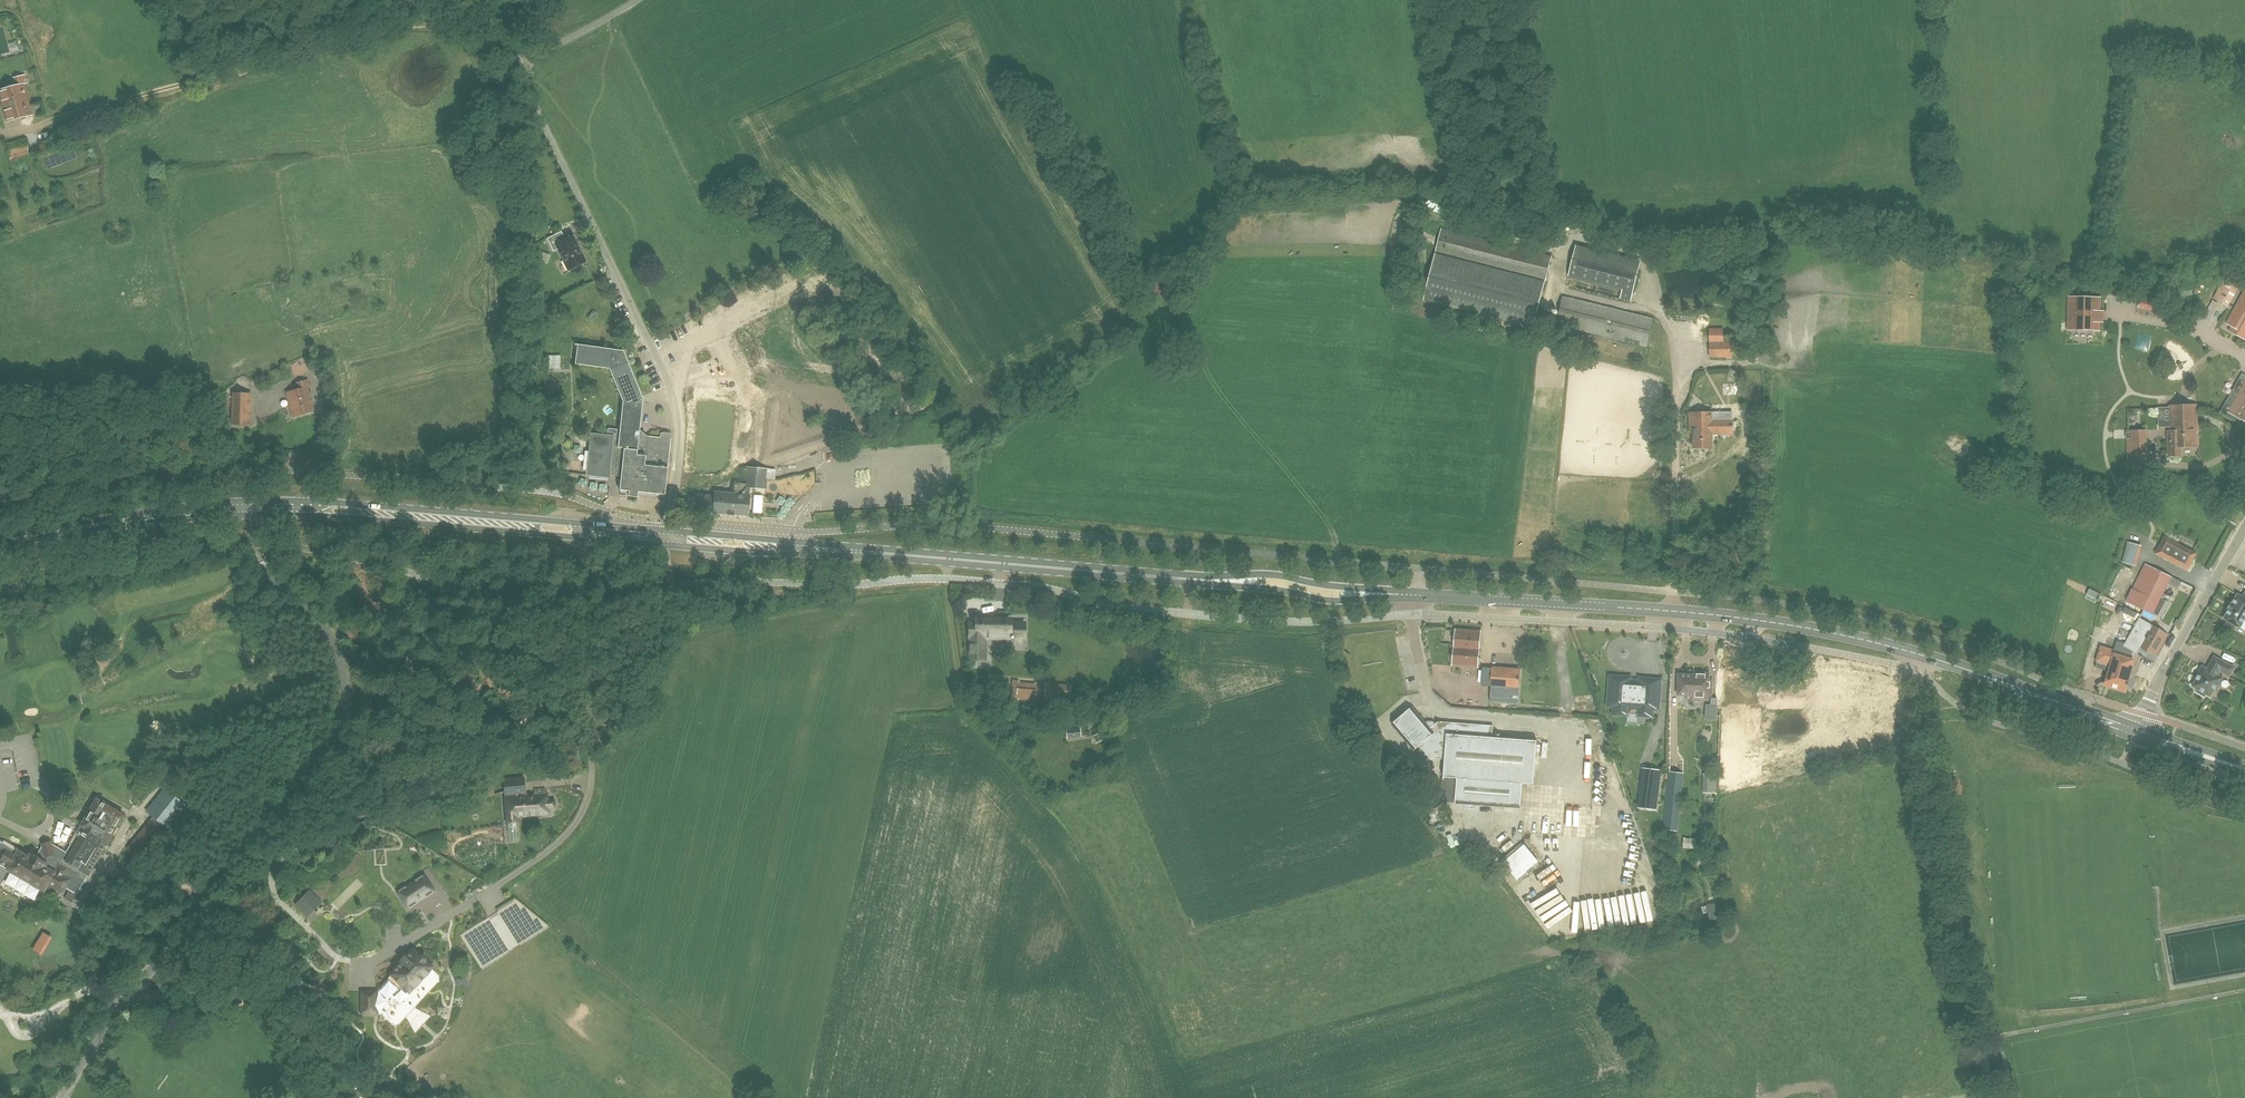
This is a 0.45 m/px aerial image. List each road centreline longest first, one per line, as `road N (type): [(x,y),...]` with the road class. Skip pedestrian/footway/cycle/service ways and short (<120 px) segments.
road 1 (primary): [(2136,734),(1918,655),(1831,633),(1672,611),(1415,595)]
road 2 (unclassified): [(61,1097),(338,734),(343,671),(314,617),(267,571),(254,508)]
road 3 (unclassified): [(667,537),(673,398),(524,82),(537,57),(638,0)]
road 4 (primary): [(1181,579),(667,537)]
road 5 (primary): [(667,537),(254,508)]
road 6 (track): [(1921,718),(1988,1084)]
road 7 (primary): [(0,541),(254,508)]
road 8 (primary): [(1415,595),(1274,574),(1181,579)]
road 9 (primary): [(1181,579),(1330,600),(1415,595)]
road 10 (unclassified): [(2136,734),(2244,528)]

